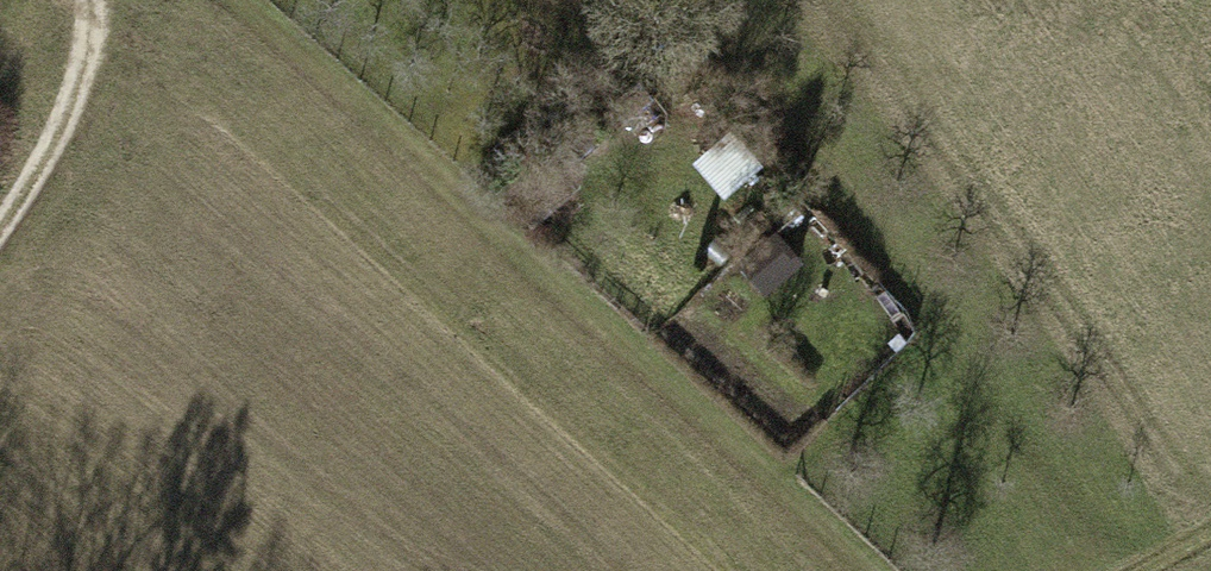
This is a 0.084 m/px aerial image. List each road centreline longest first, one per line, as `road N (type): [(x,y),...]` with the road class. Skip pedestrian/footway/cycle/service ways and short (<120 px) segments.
road 1 (track): [(297,0),(932,570)]
road 2 (track): [(96,0),(99,25),(81,111),(0,231)]

